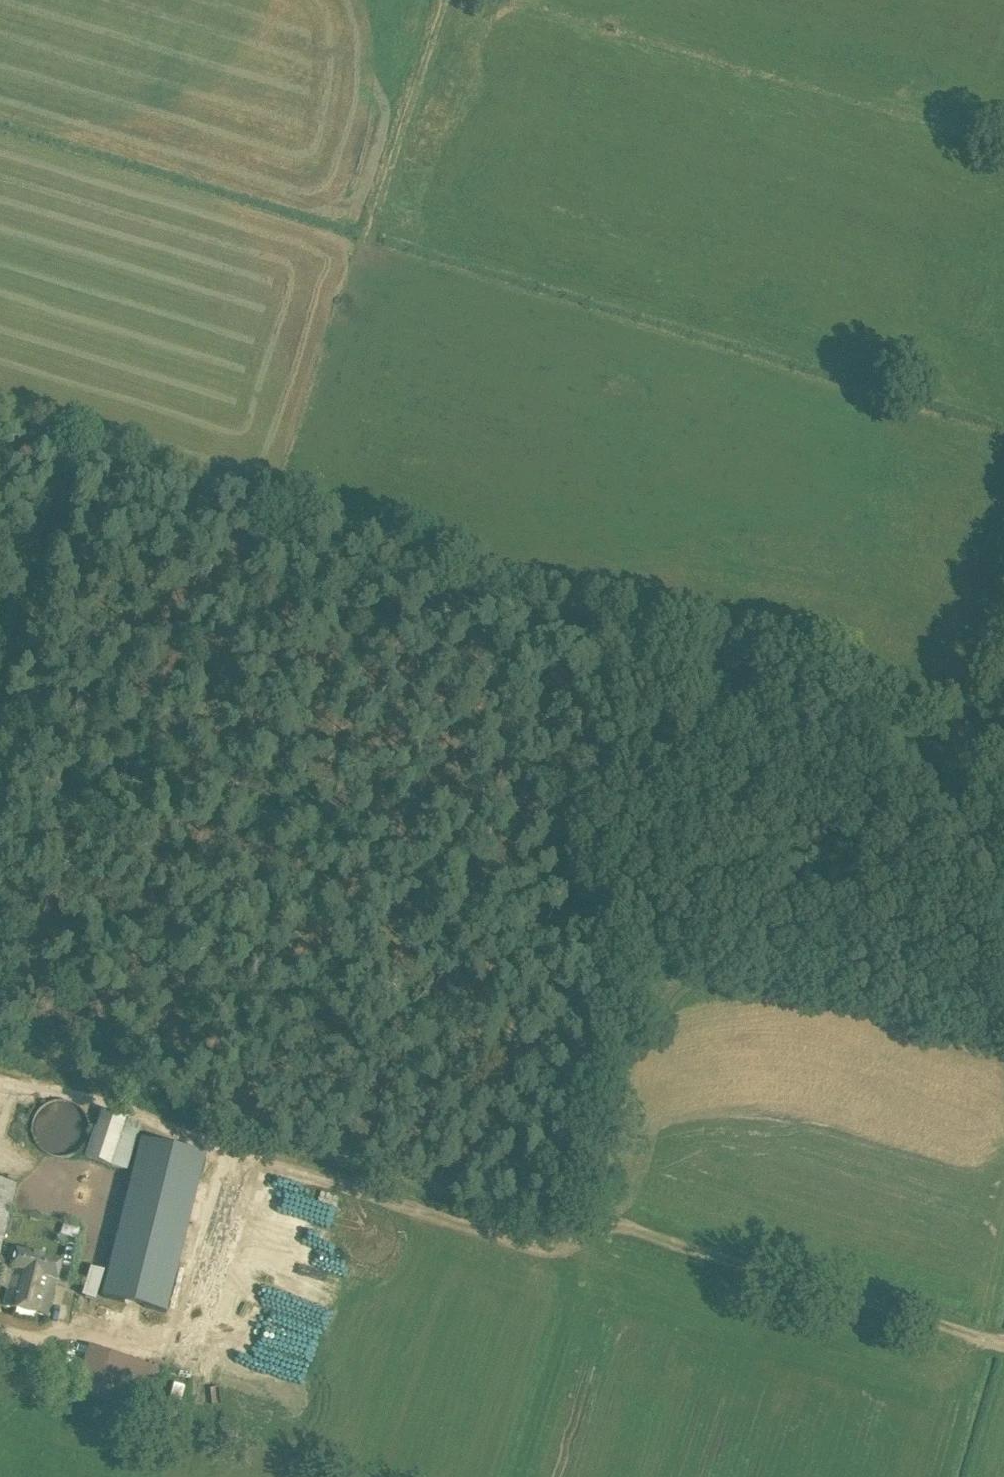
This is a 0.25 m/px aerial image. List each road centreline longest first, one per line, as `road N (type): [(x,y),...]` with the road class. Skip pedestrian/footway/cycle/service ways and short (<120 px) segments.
road 1 (track): [(1003,1346),(607,1222)]

